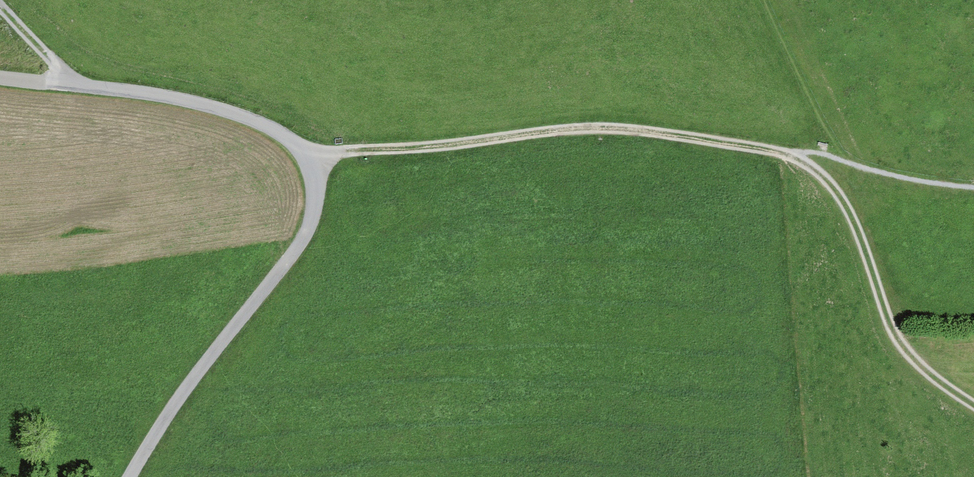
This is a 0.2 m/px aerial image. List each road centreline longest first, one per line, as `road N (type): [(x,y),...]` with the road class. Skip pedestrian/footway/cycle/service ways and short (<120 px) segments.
road 1 (track): [(311,156),(606,127),(794,155)]
road 2 (track): [(311,156),(315,203),(302,242),(134,476)]
road 3 (track): [(794,155),(850,211),(885,314),(910,354),(973,405)]

